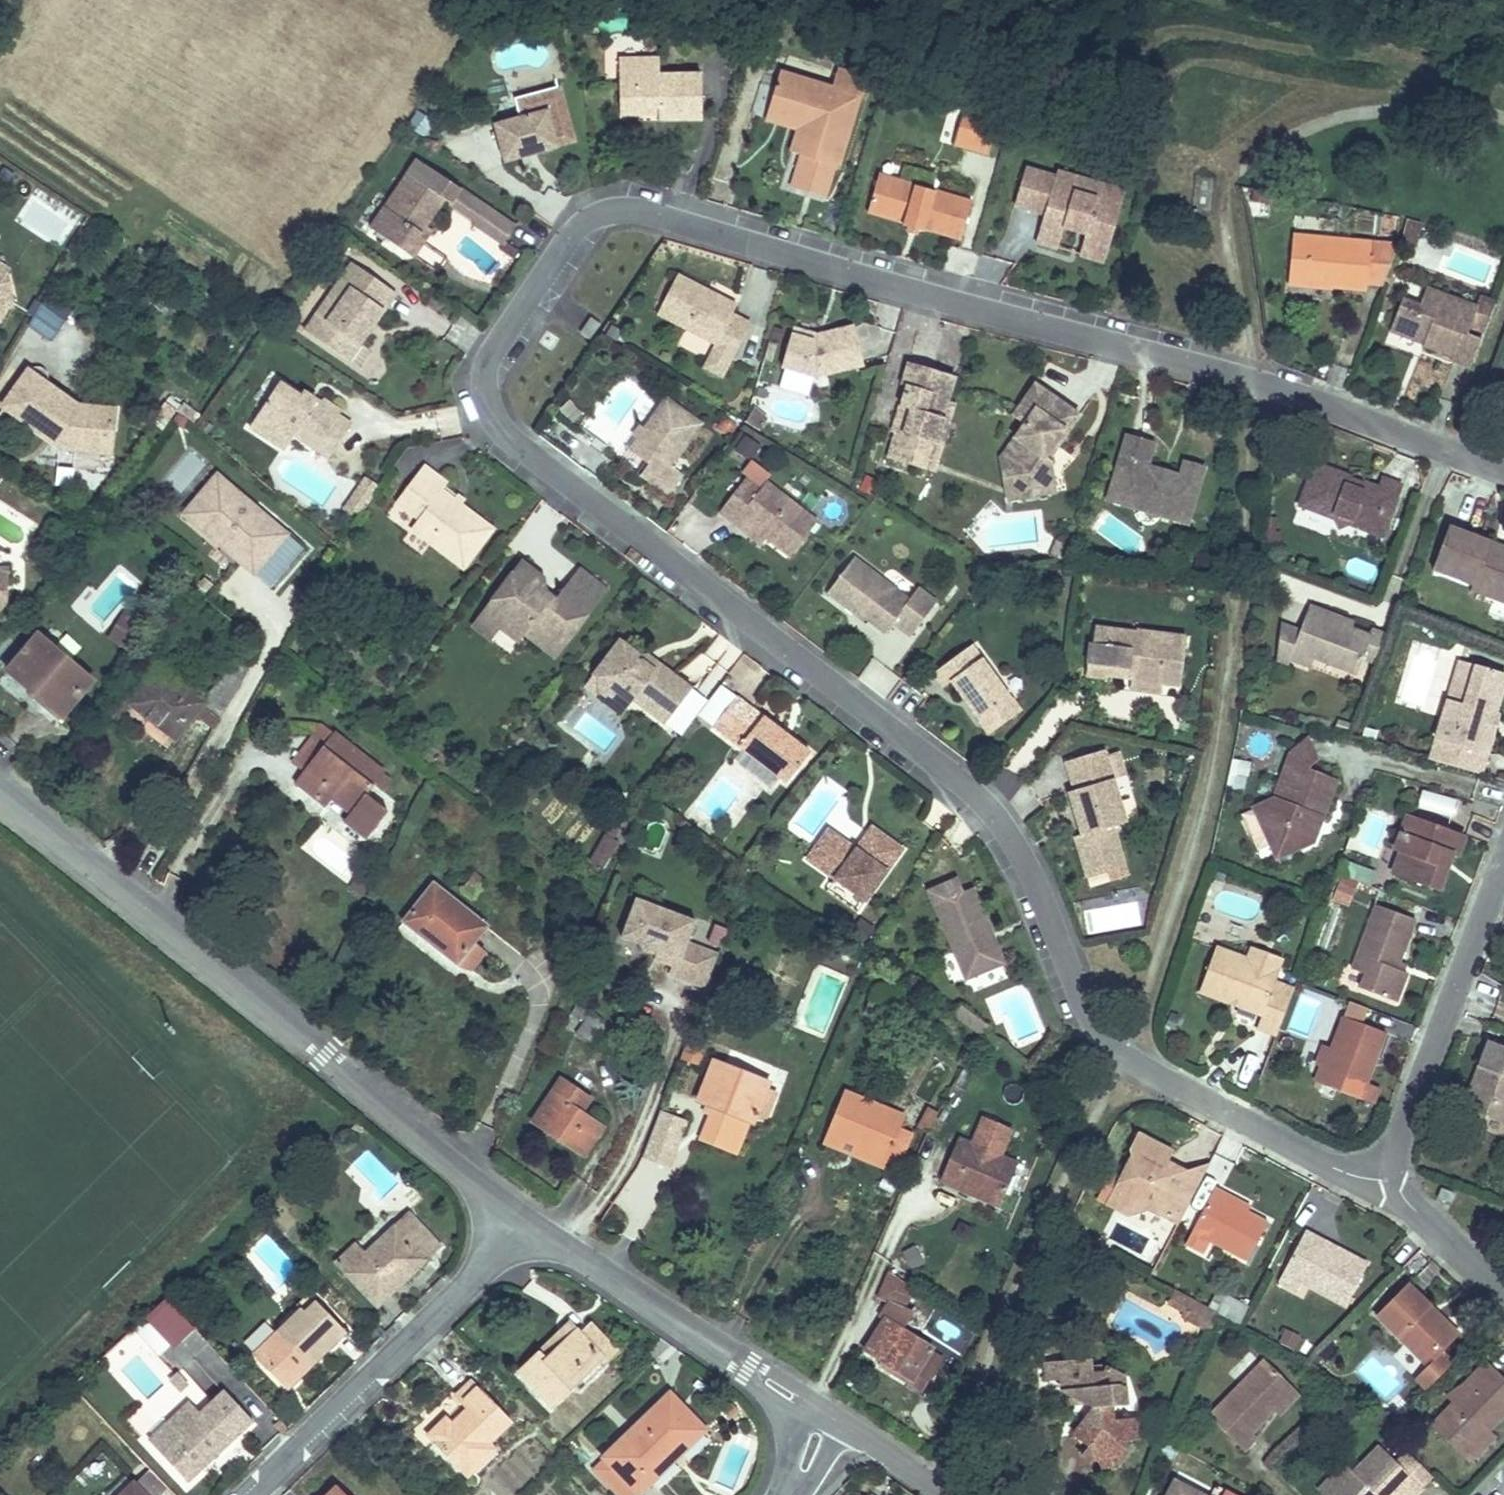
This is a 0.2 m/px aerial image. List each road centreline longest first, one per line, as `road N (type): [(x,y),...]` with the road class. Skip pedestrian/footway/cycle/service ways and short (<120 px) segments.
road 1 (residential): [(1390,1197),(1144,1076),(1080,981),(997,807),(520,443),(493,390),(501,346),(588,223),(638,206),(1258,371),(1503,464)]
road 2 (residential): [(535,1240),(0,794)]
road 3 (residential): [(251,1494),(535,1240)]
road 4 (residential): [(1503,873),(1390,1197)]
road 5 (residential): [(828,1418),(535,1240)]
road 6 (residential): [(1503,1296),(1419,1212),(1390,1197)]
road 7 (residential): [(943,1494),(828,1418)]

